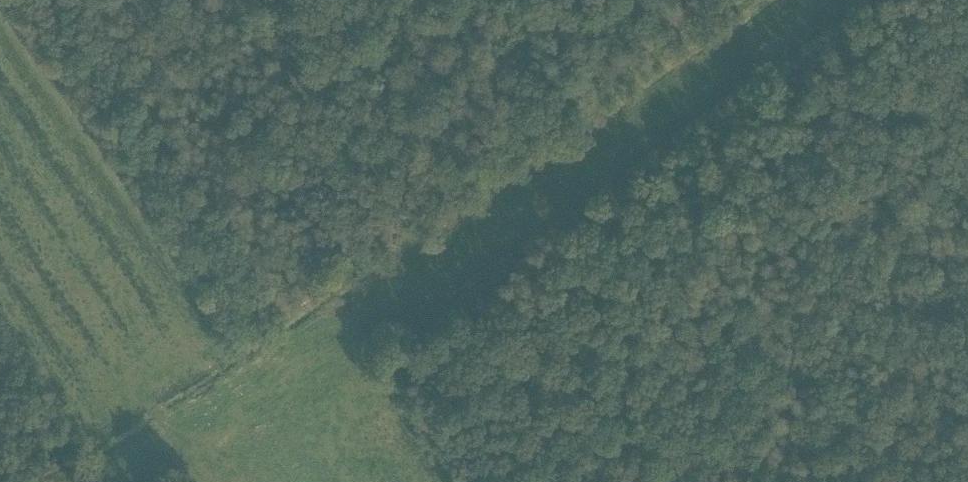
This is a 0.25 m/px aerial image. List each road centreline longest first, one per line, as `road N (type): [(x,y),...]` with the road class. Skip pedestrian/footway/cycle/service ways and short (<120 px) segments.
road 1 (track): [(838,0),(131,481)]

